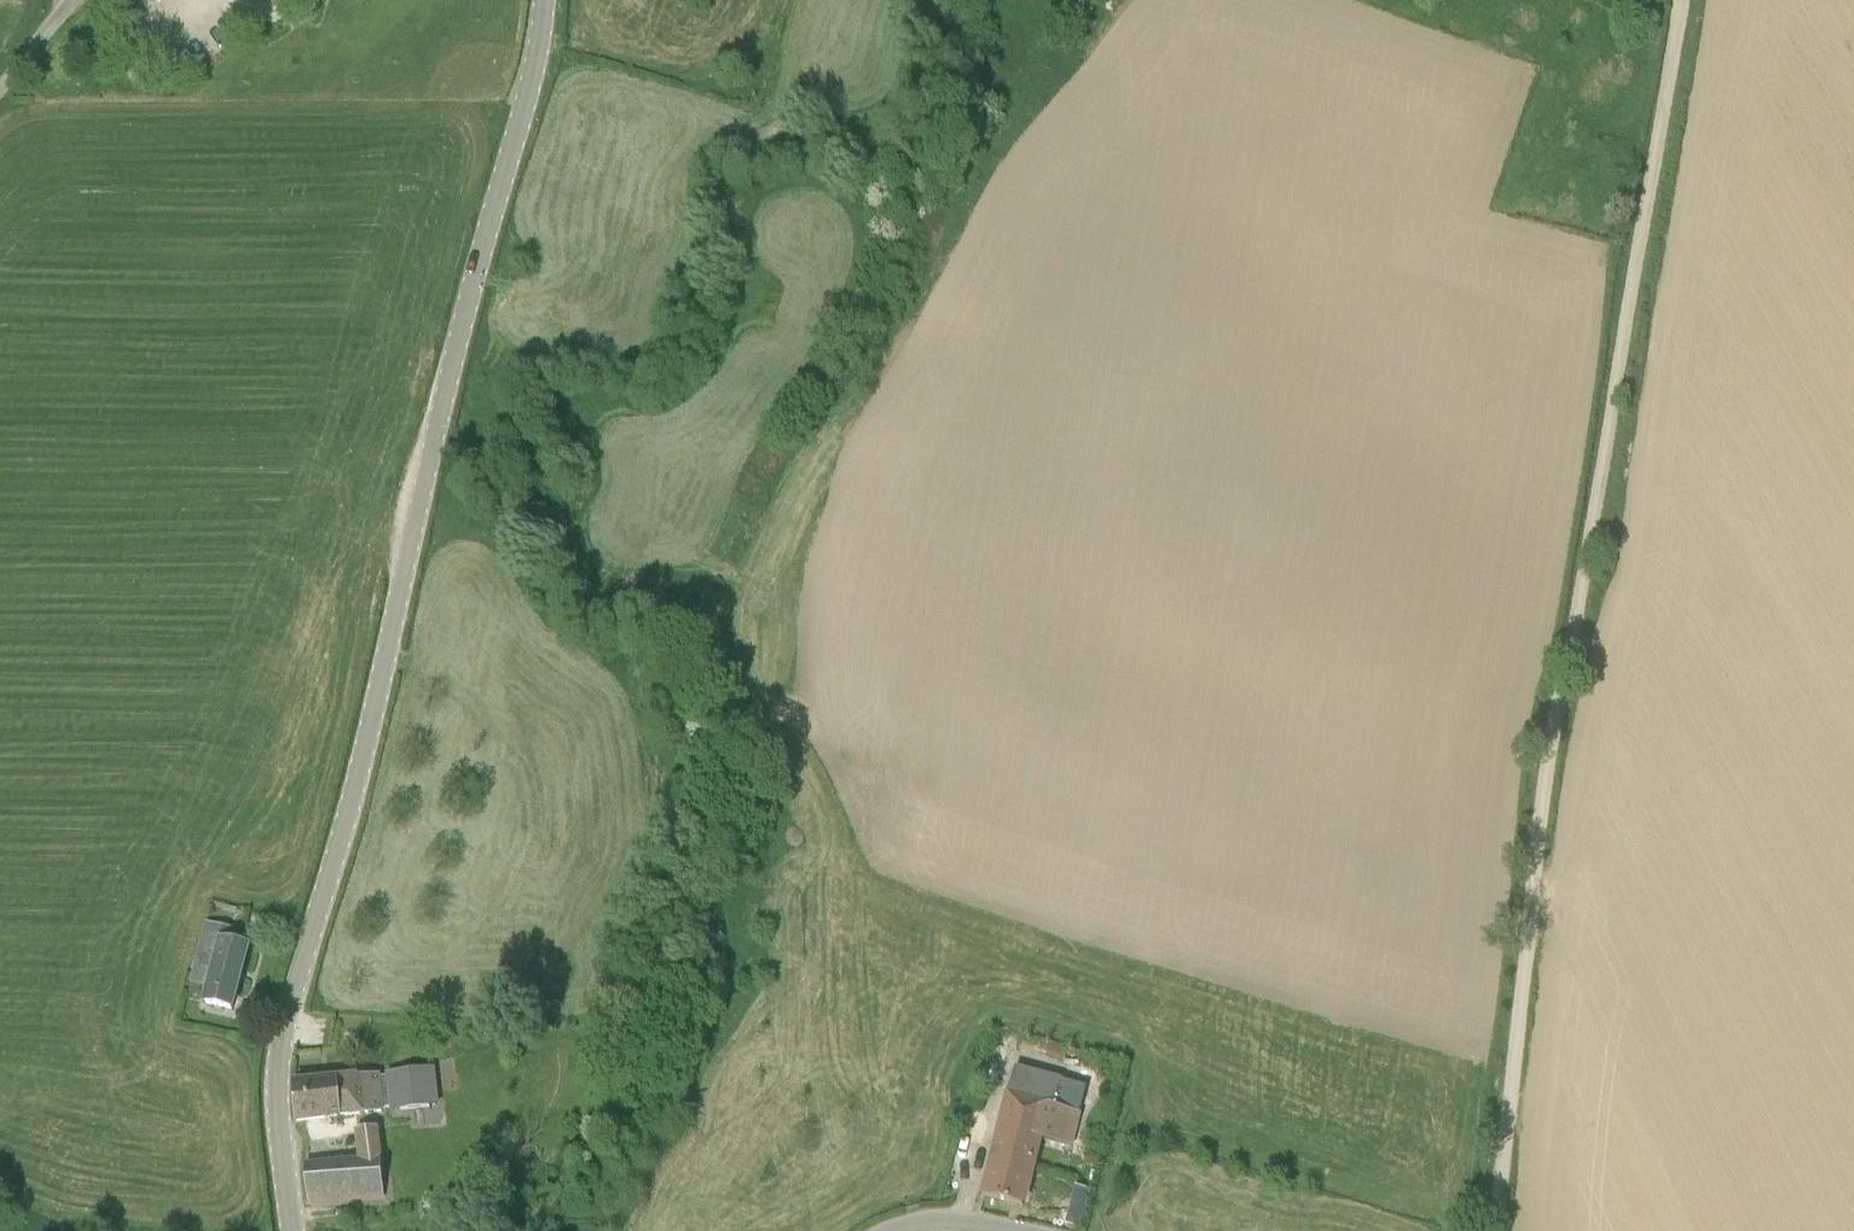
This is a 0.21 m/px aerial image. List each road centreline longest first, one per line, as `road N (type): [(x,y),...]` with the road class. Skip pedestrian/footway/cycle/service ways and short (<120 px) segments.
road 1 (unclassified): [(294,1230),(278,1091),(286,1022),(352,801),(471,291),(534,71),(543,0)]
road 2 (track): [(1496,1230),(1546,768),(1681,0)]
road 3 (unclassified): [(896,1230),(947,1221),(1023,1230)]

